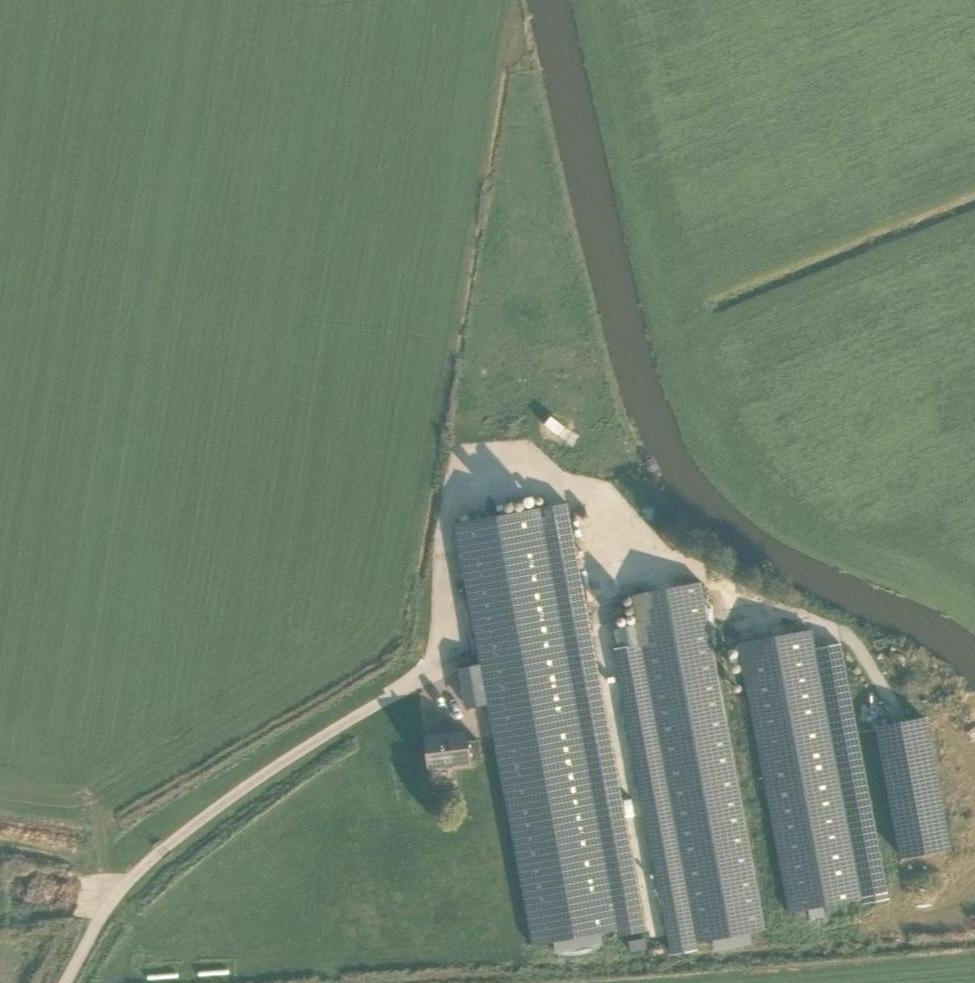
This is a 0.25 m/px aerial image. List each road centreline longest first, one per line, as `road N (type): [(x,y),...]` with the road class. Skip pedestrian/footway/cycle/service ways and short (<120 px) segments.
road 1 (unclassified): [(64,982),(122,891),(160,855),(304,748),(424,680)]

